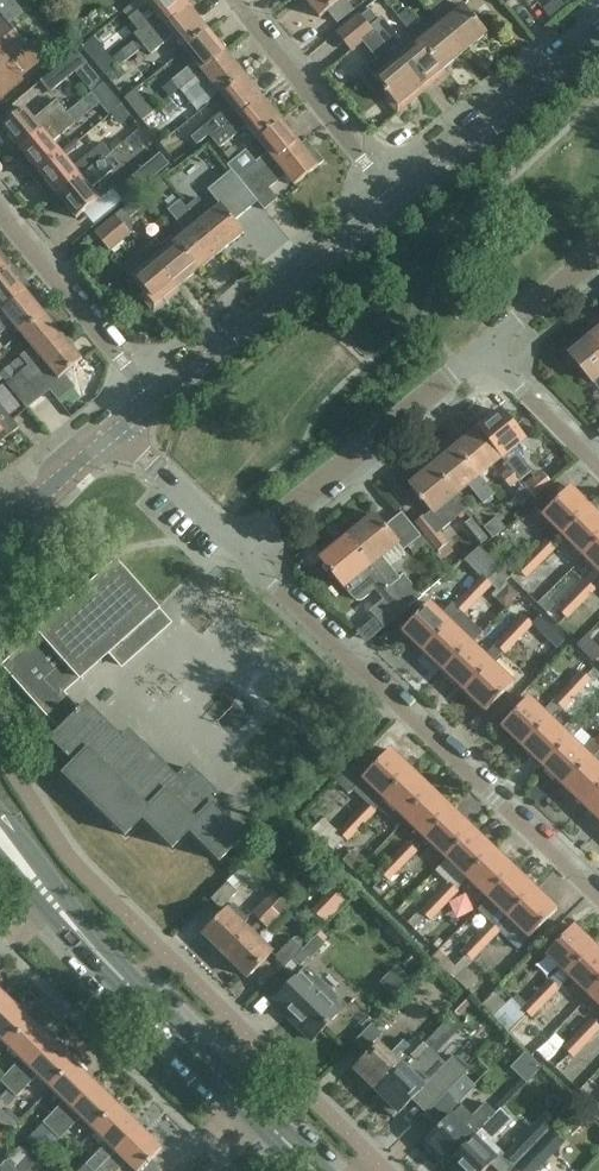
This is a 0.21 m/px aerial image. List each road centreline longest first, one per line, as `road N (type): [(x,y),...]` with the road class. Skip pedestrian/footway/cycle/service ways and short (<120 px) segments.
road 1 (residential): [(598,897),(236,548)]
road 2 (secondary): [(317,1170),(16,855)]
road 3 (residential): [(155,401),(390,200)]
road 4 (residential): [(236,548),(481,365)]
road 5 (residential): [(390,200),(598,24)]
road 6 (residential): [(390,200),(228,0)]
road 7 (residential): [(155,401),(0,216)]
road 8 (residential): [(236,548),(119,432)]
road 9 (residential): [(598,480),(481,365)]
road 10 (residential): [(0,530),(119,432)]
road 11 (residential): [(481,365),(598,268)]

